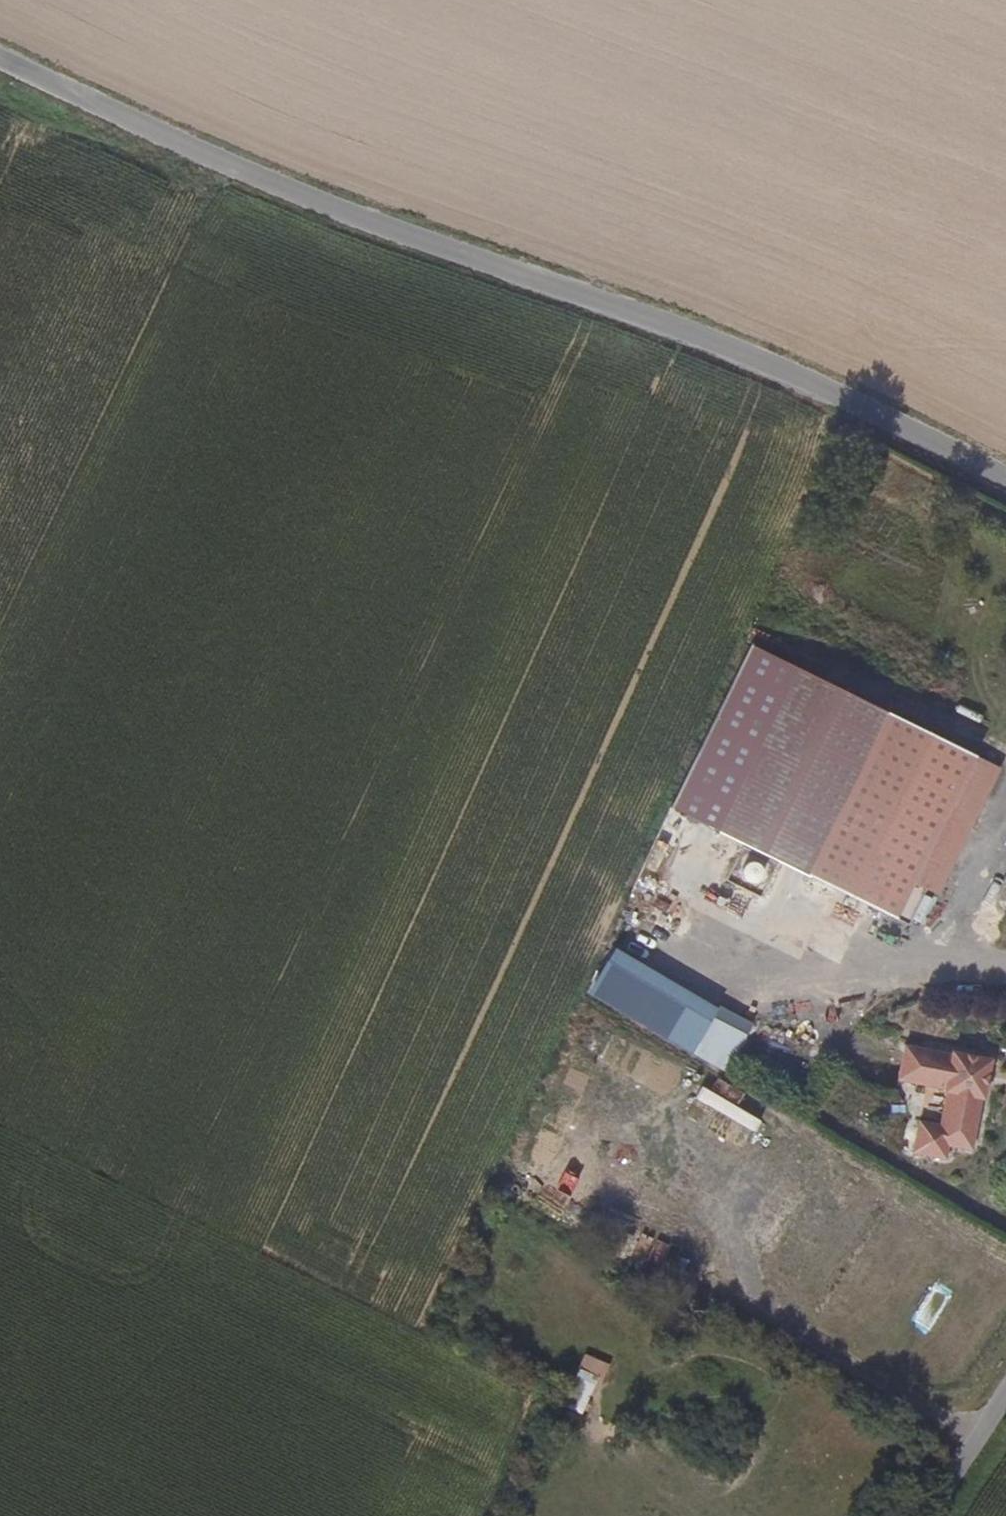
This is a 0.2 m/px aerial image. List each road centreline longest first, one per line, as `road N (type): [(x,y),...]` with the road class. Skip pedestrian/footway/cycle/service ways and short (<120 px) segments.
road 1 (residential): [(1005,486),(795,371),(354,224),(0,61)]

